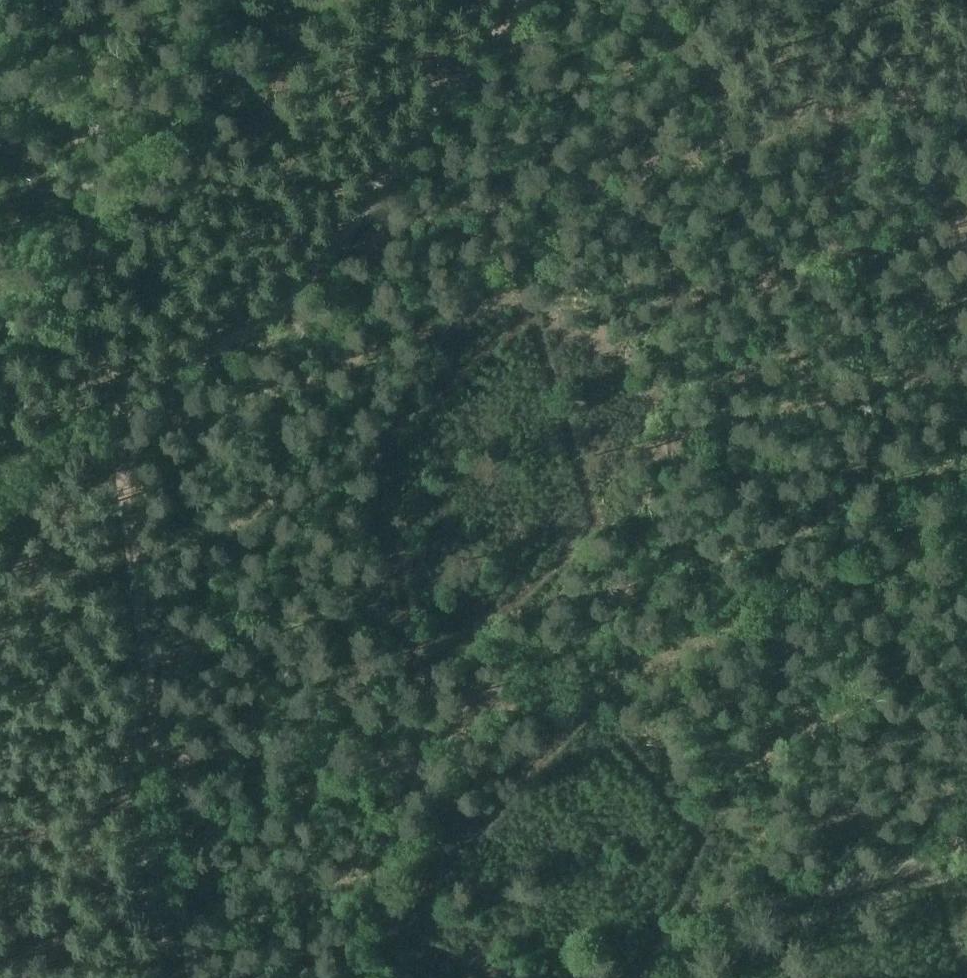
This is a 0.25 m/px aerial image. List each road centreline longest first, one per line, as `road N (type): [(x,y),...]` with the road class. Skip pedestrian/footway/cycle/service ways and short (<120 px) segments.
road 1 (track): [(57,0),(191,977)]
road 2 (track): [(523,0),(288,300),(0,481)]

